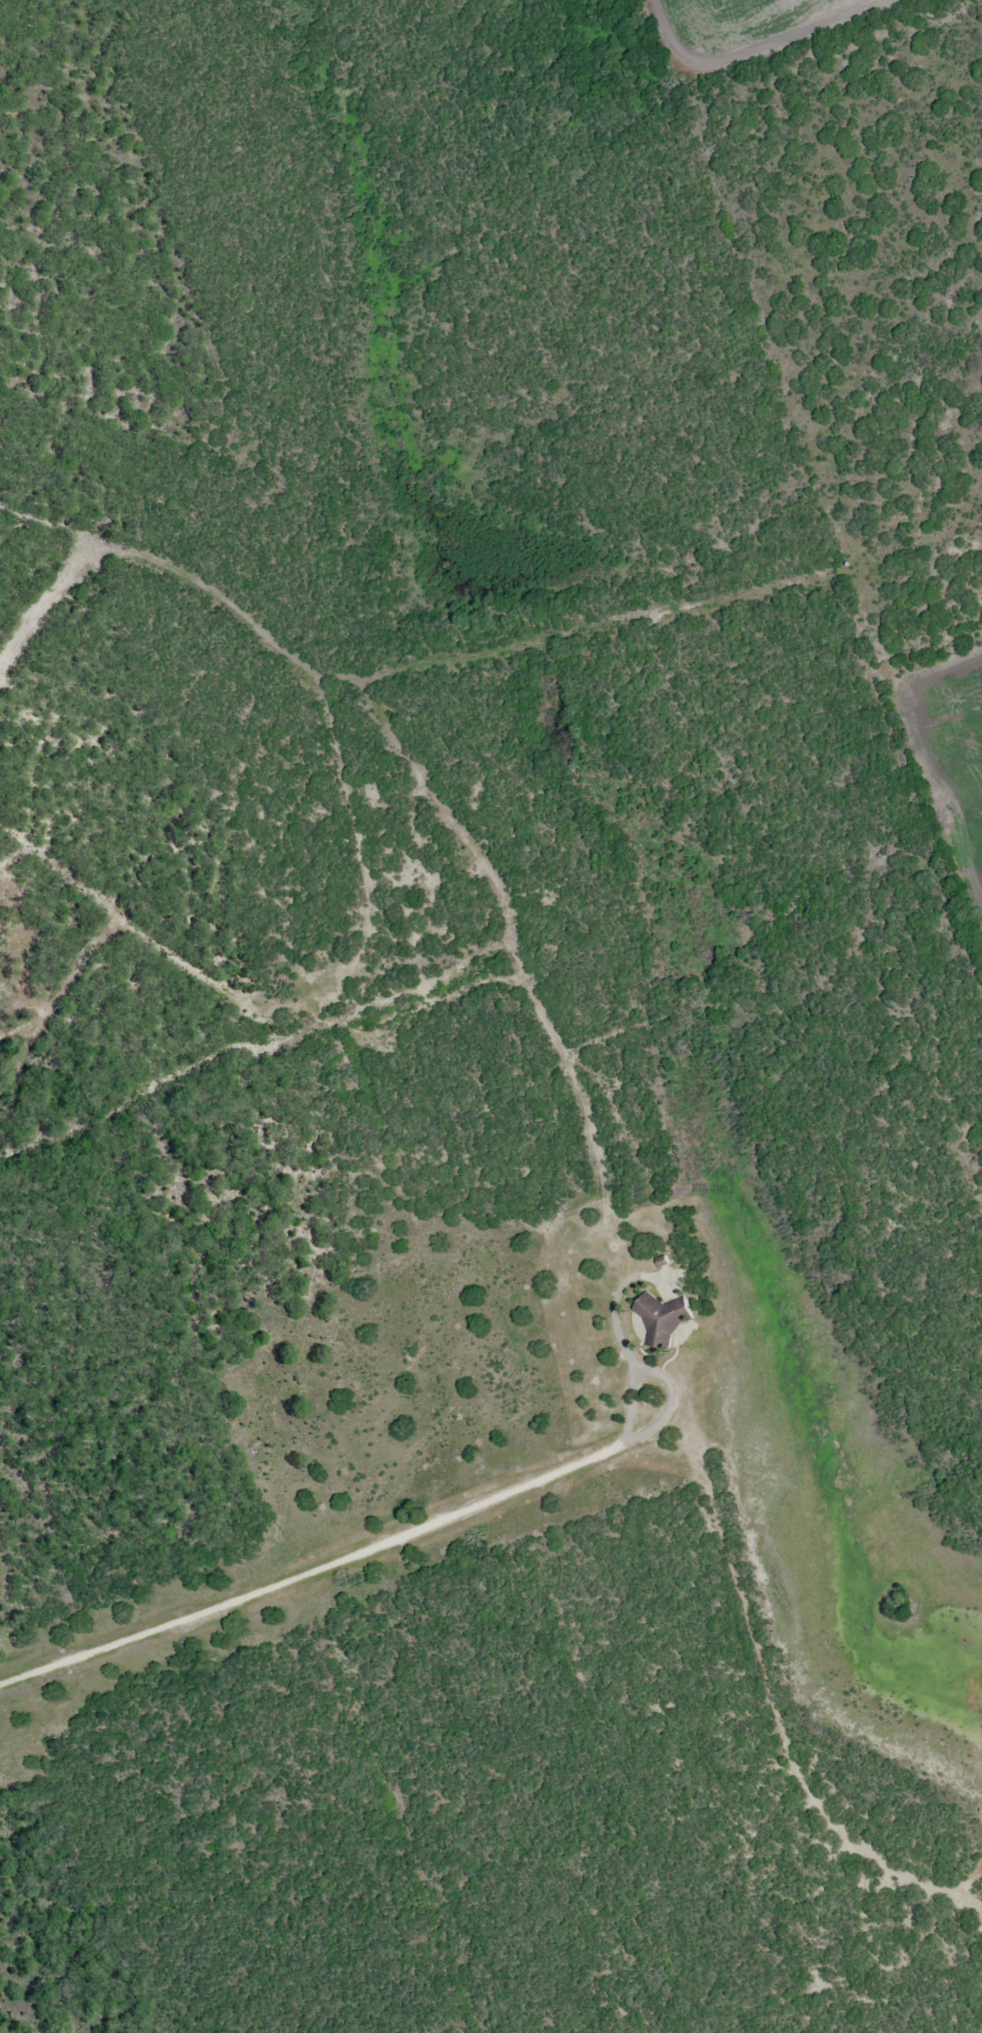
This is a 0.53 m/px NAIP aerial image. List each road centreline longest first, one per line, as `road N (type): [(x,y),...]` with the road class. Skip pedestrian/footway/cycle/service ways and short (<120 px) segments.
road 1 (track): [(653,0),(695,74),(872,0)]

